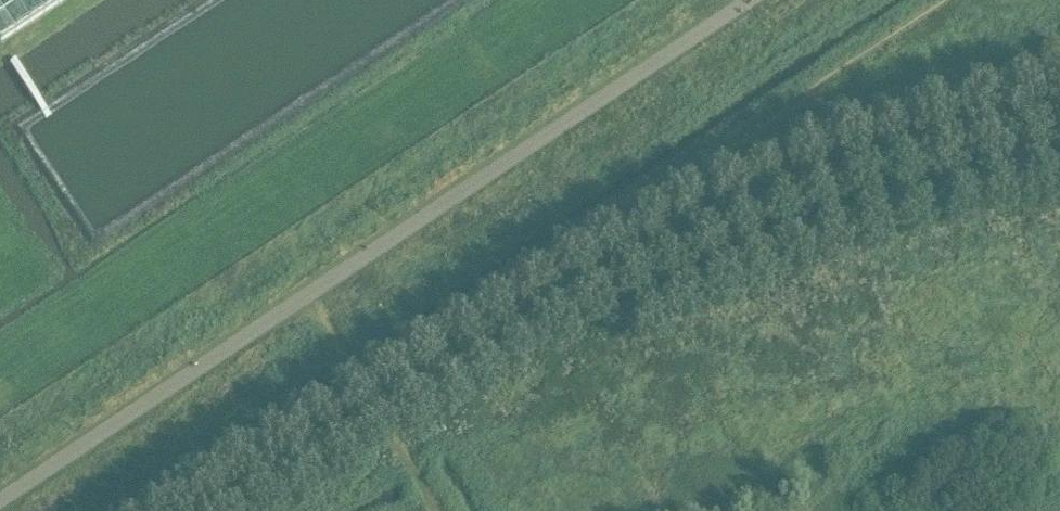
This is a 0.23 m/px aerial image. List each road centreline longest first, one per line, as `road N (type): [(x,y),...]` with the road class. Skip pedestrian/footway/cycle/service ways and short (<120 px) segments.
road 1 (track): [(436,510),(355,367),(302,301)]

